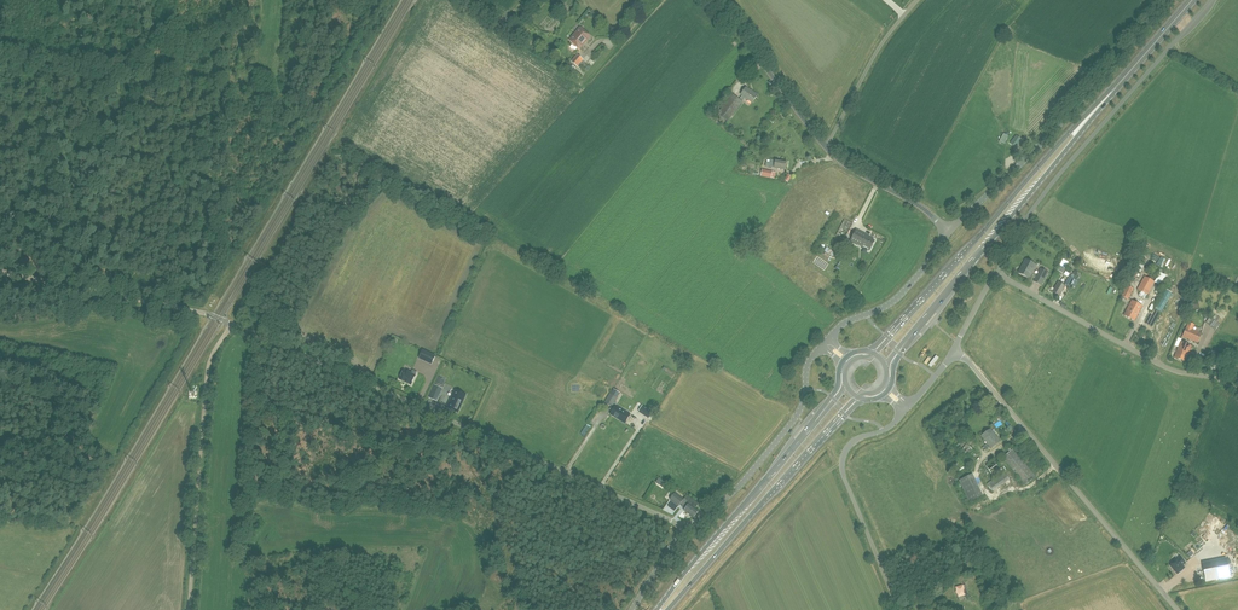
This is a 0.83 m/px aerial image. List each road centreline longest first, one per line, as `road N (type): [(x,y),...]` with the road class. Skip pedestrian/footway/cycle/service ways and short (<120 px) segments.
road 1 (track): [(0,273),(232,324),(207,375),(189,609)]
road 2 (unclassified): [(687,530),(232,324)]
road 3 (unclassified): [(1002,275),(1015,235),(1054,181),(1211,0)]
road 4 (unclassified): [(1178,609),(954,350)]
road 5 (unclassified): [(949,231),(1041,144),(1170,0)]
road 6 (primary): [(1101,104),(908,317)]
road 7 (primary): [(919,326),(1101,104)]
road 8 (unclassified): [(1237,391),(1163,366),(1002,275)]
road 9 (primary): [(815,421),(656,609)]
road 10 (unclassified): [(900,609),(842,466),(854,441),(889,427),(906,409)]
road 11 (unclassified): [(687,530),(740,487),(796,419),(810,360),(825,342)]
road 12 (primary): [(667,609),(824,433)]
road 13 (unclassified): [(825,146),(717,0)]
road 14 (unclassified): [(825,146),(890,32),(917,0)]
road 15 (unclassified): [(825,342),(844,323),(897,298),(949,231)]
road 16 (unclassified): [(949,231),(825,146)]
road 17 (primary): [(1101,104),(1192,0)]

